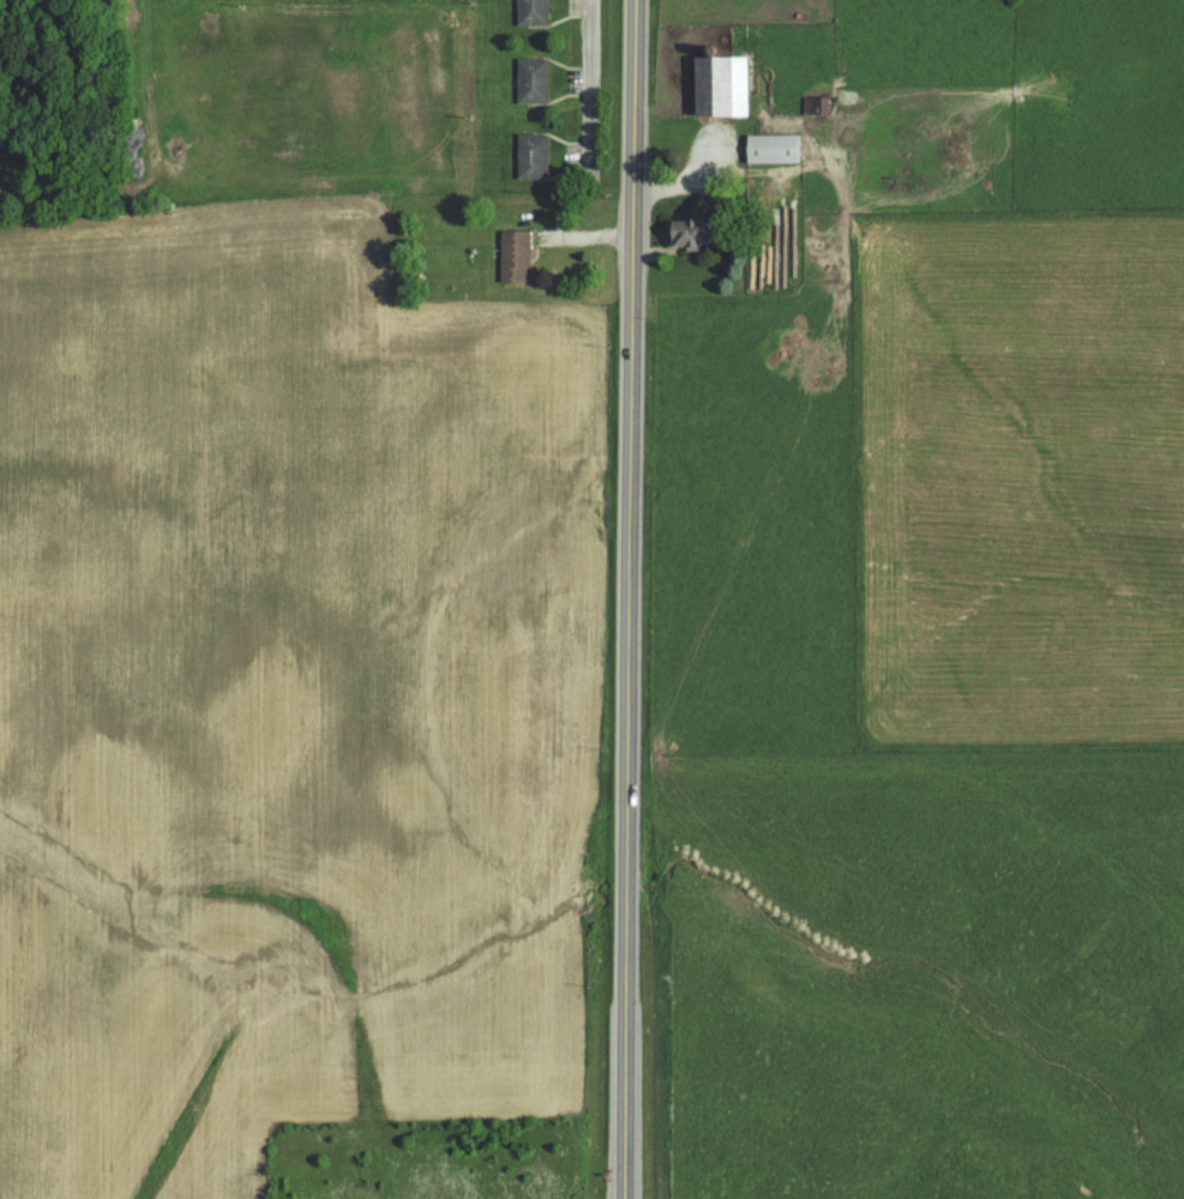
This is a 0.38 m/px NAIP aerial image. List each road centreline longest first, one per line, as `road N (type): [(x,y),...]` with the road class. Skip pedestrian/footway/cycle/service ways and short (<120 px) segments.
road 1 (secondary): [(625,1121),(637,0)]
road 2 (residential): [(591,0),(590,186)]

